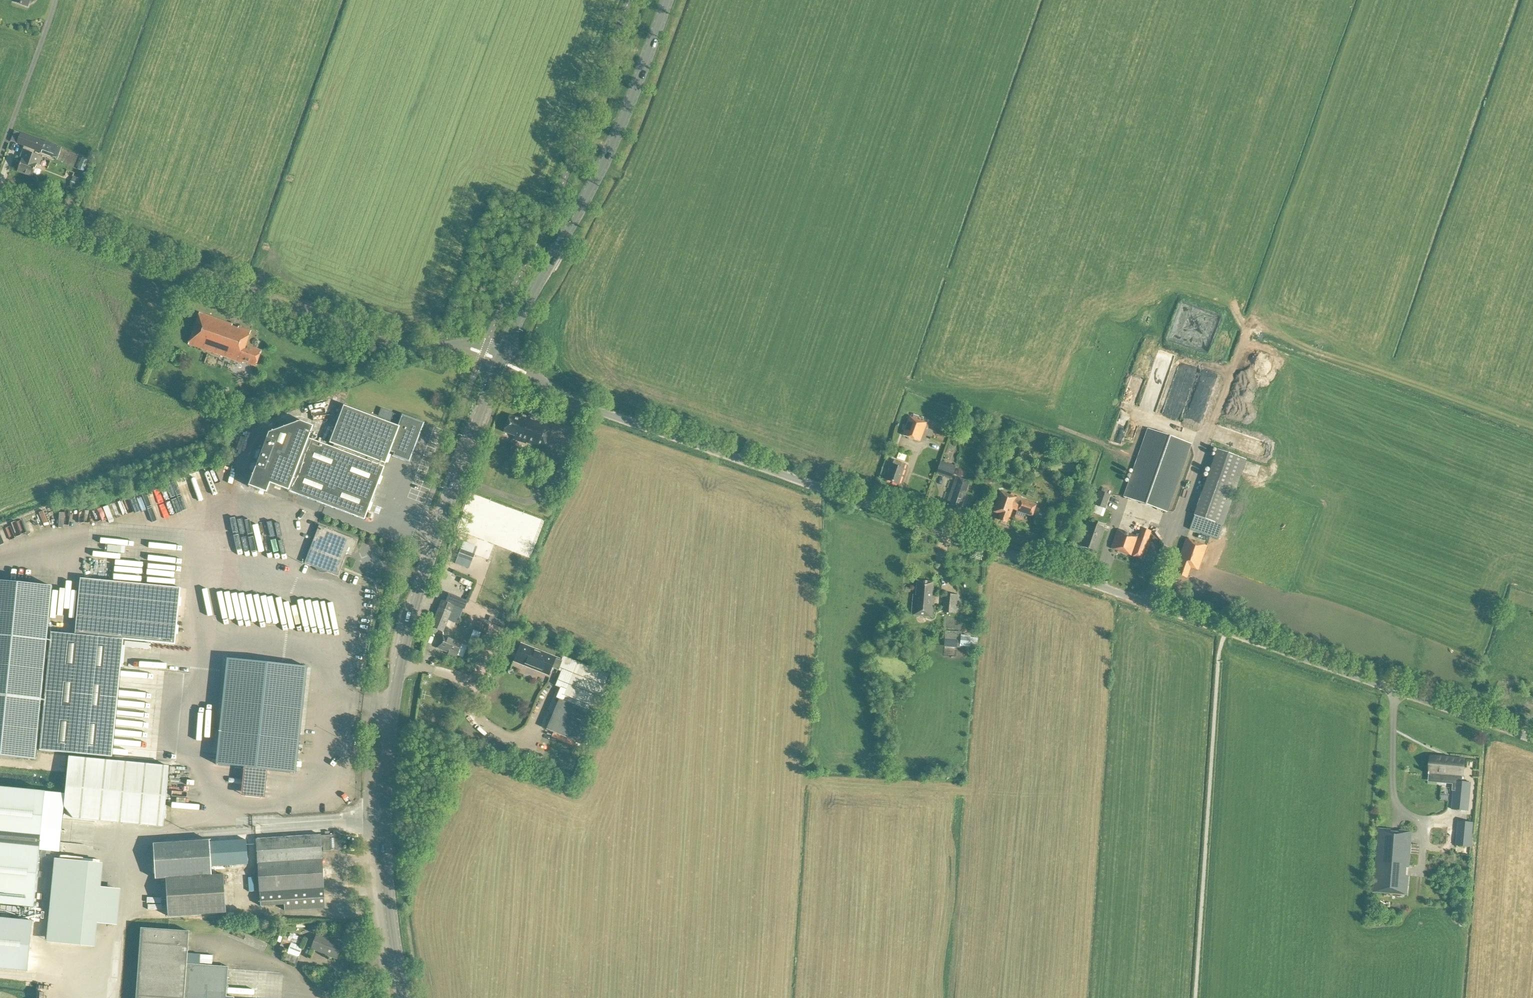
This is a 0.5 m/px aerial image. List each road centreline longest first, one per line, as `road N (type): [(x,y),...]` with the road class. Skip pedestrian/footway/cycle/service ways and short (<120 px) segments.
road 1 (unclassified): [(1532,740),(598,413),(500,362)]
road 2 (secondary): [(405,997),(385,822),(397,684),(426,568),(500,362)]
road 3 (unclassified): [(500,362),(469,349),(389,341),(0,204)]
road 4 (secondary): [(500,362),(602,171),(667,0)]

